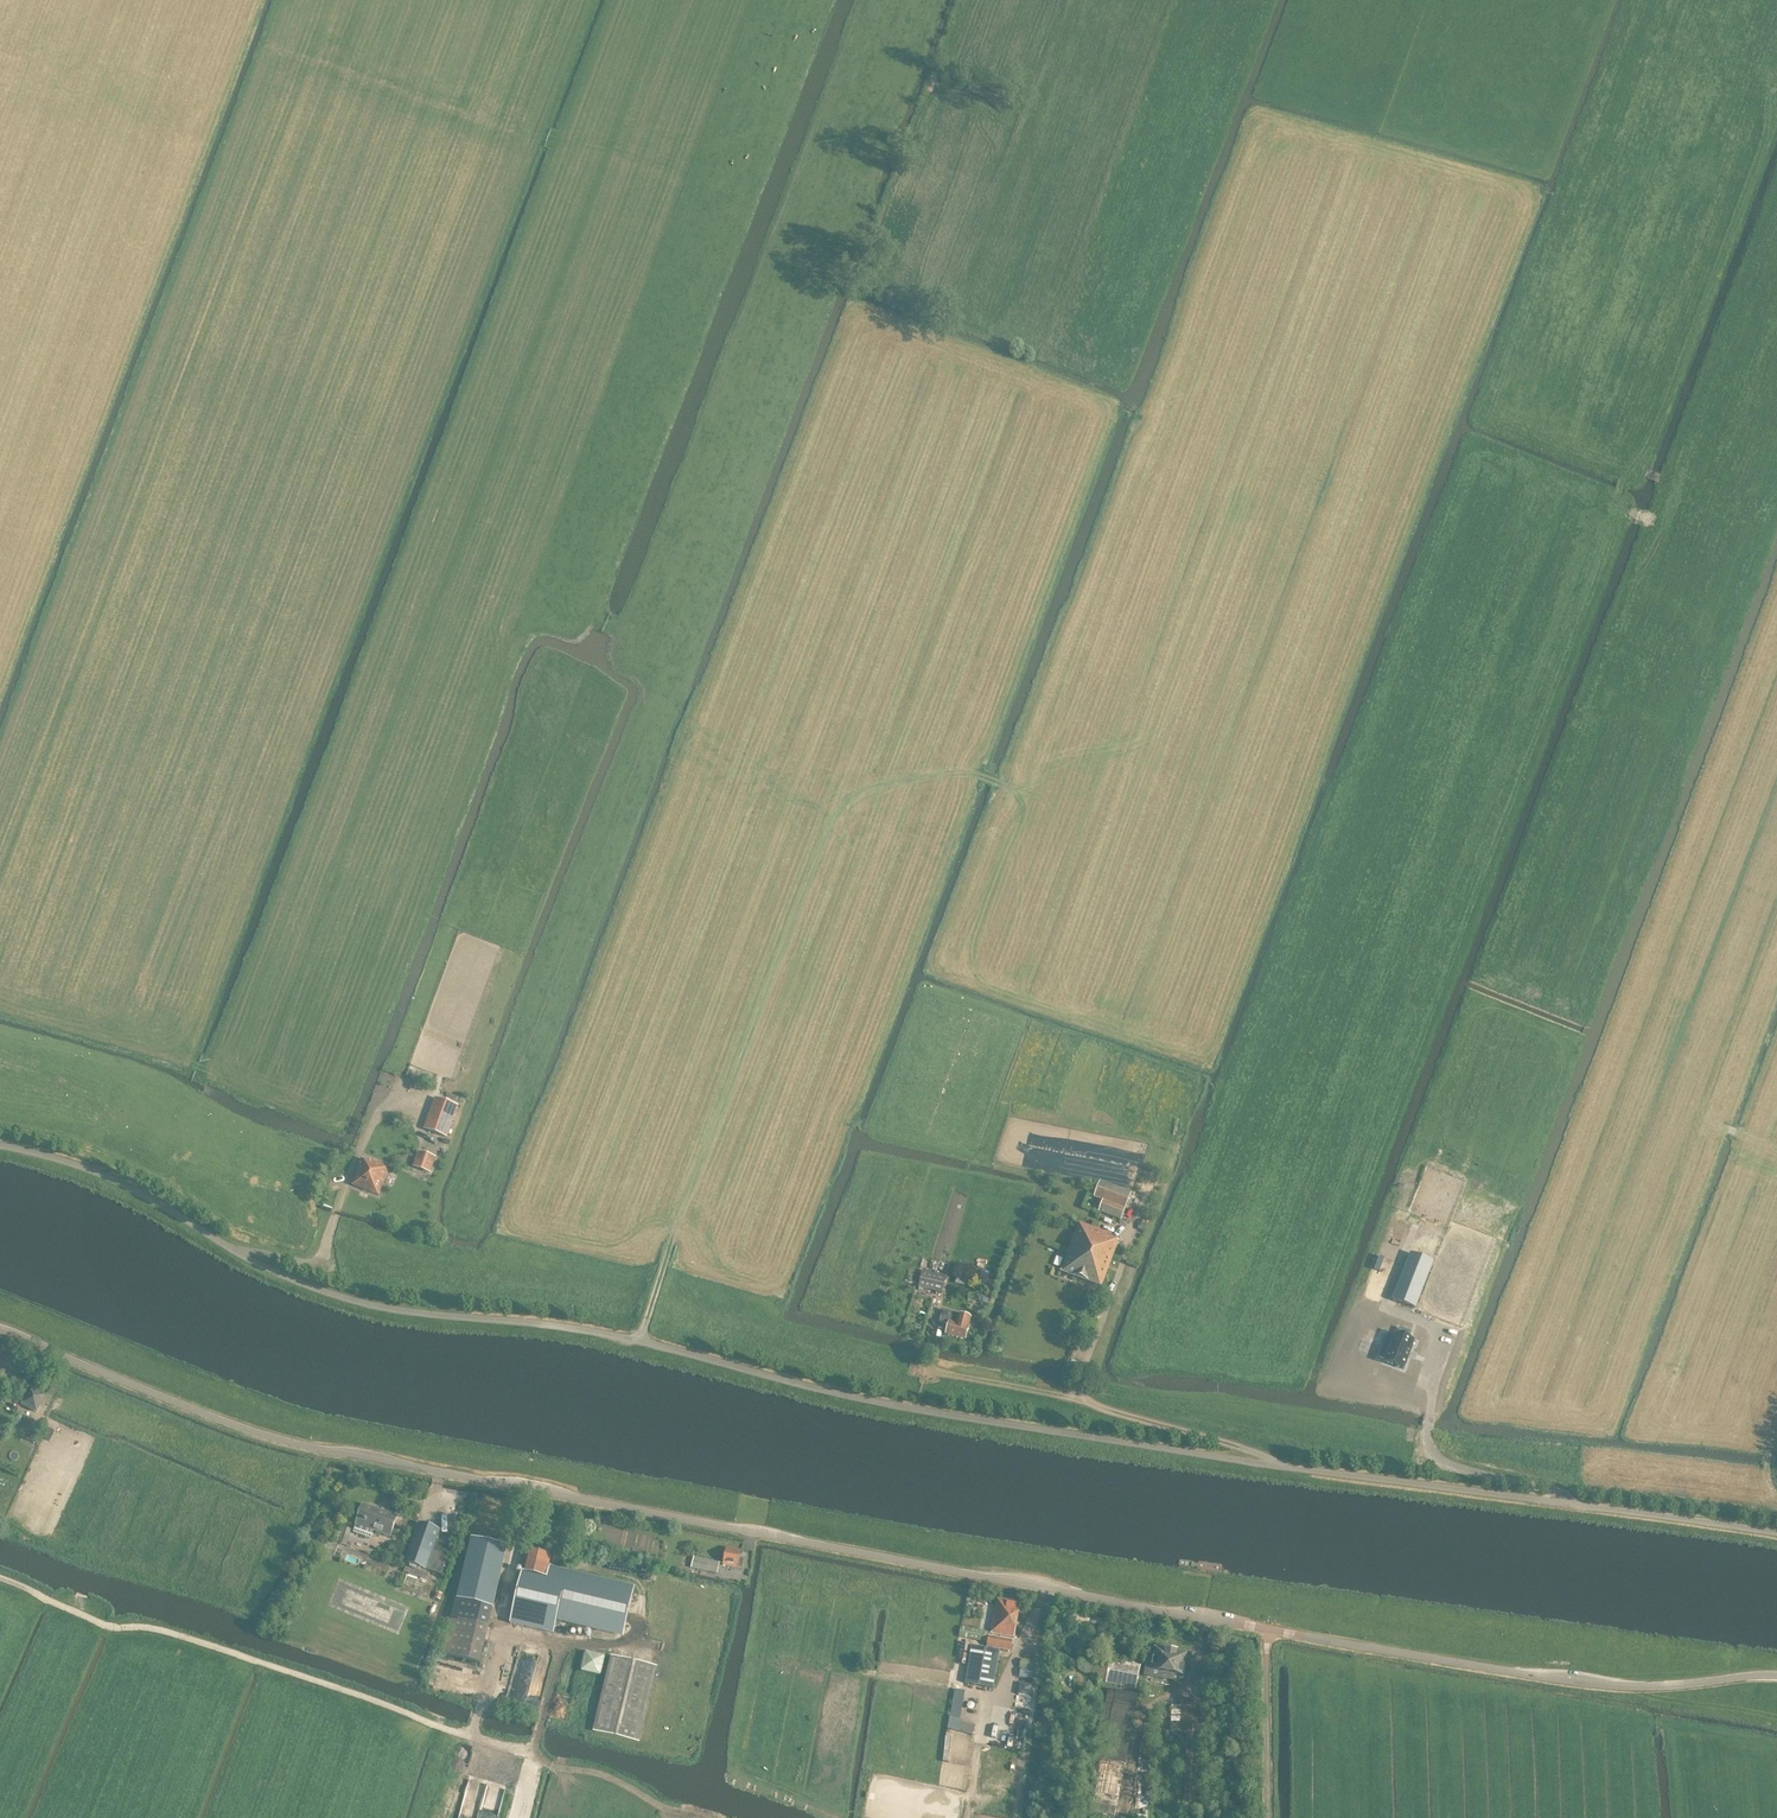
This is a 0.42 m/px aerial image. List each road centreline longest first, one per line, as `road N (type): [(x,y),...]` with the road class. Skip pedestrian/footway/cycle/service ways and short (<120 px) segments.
road 1 (unclassified): [(1776,1533),(1126,1443),(822,1389),(585,1328),(399,1310),(301,1283),(97,1171),(0,1144)]
road 2 (tertiary): [(1776,1675),(1658,1685),(1574,1681),(318,1446),(241,1426),(0,1329)]
road 3 (track): [(0,1575),(109,1628),(151,1628),(471,1736),(503,1630)]
road 4 (track): [(534,1488),(503,1630),(563,1651),(533,1749)]
road 5 (track): [(471,1736),(533,1749),(545,1763),(606,1776),(667,1809),(709,1817)]

